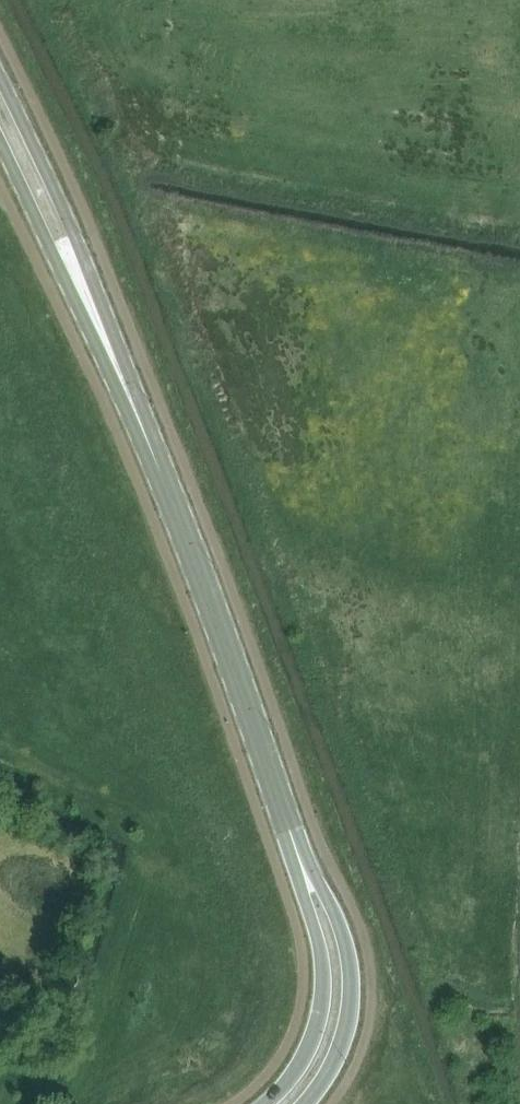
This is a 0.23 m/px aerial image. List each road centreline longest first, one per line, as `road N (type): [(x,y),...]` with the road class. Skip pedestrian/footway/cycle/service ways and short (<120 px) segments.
road 1 (secondary): [(300,858),(185,530),(119,372)]
road 2 (secondary): [(119,372),(74,231),(0,77)]
road 3 (secondary): [(306,1103),(337,1058),(352,984),(335,911),(300,858)]
road 4 (secondary): [(300,858),(322,961),(320,1006),(306,1050),(264,1103)]
road 5 (secondary): [(0,143),(119,372)]

